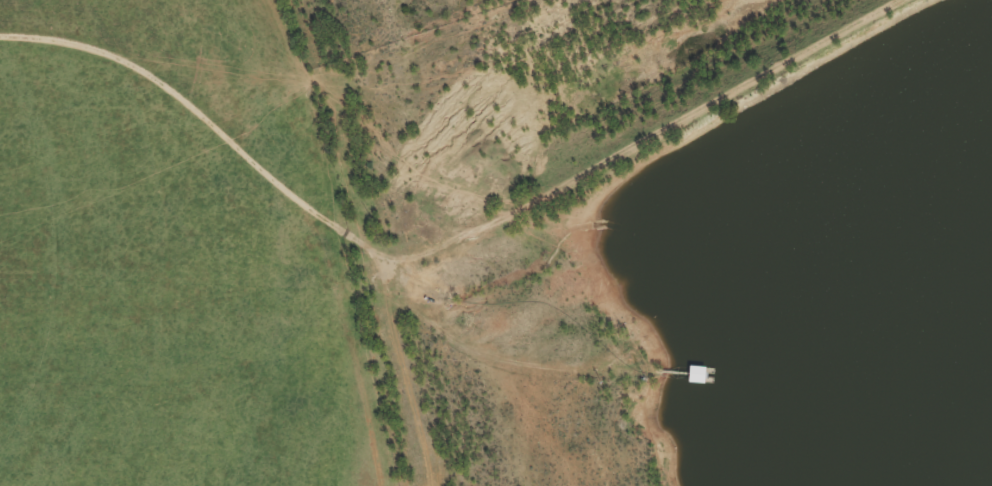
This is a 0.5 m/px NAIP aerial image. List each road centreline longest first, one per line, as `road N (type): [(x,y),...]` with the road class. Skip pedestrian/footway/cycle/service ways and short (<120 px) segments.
road 1 (track): [(0,36),(55,34),(129,52),(200,102),(303,207),(370,244),(410,254),(612,158),(899,0)]
road 2 (track): [(292,0),(330,97),(434,485)]
road 3 (track): [(382,284),(463,344),(525,363),(657,367)]

